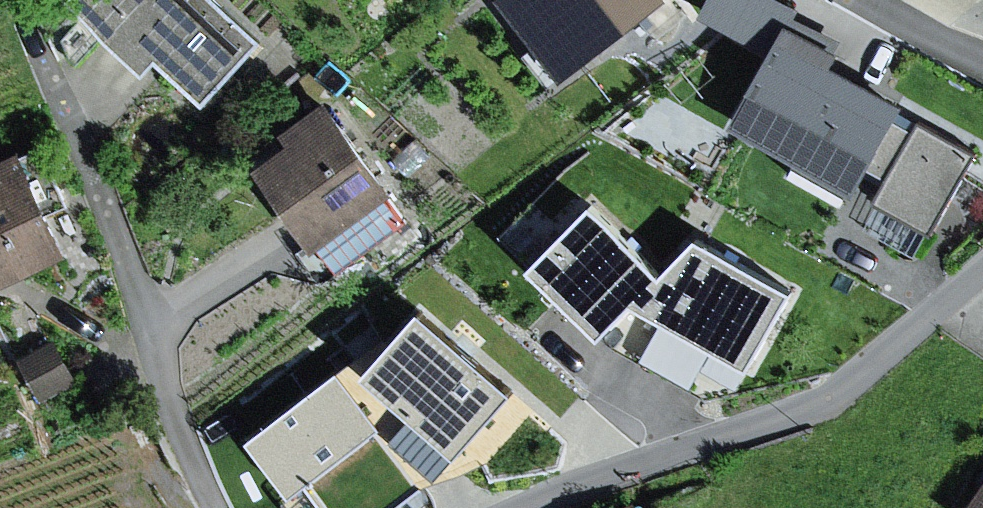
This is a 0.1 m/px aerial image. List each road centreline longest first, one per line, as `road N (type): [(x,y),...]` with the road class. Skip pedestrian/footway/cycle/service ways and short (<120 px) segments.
road 1 (residential): [(530,507),(815,404),(982,271)]
road 2 (residential): [(867,0),(982,58)]

